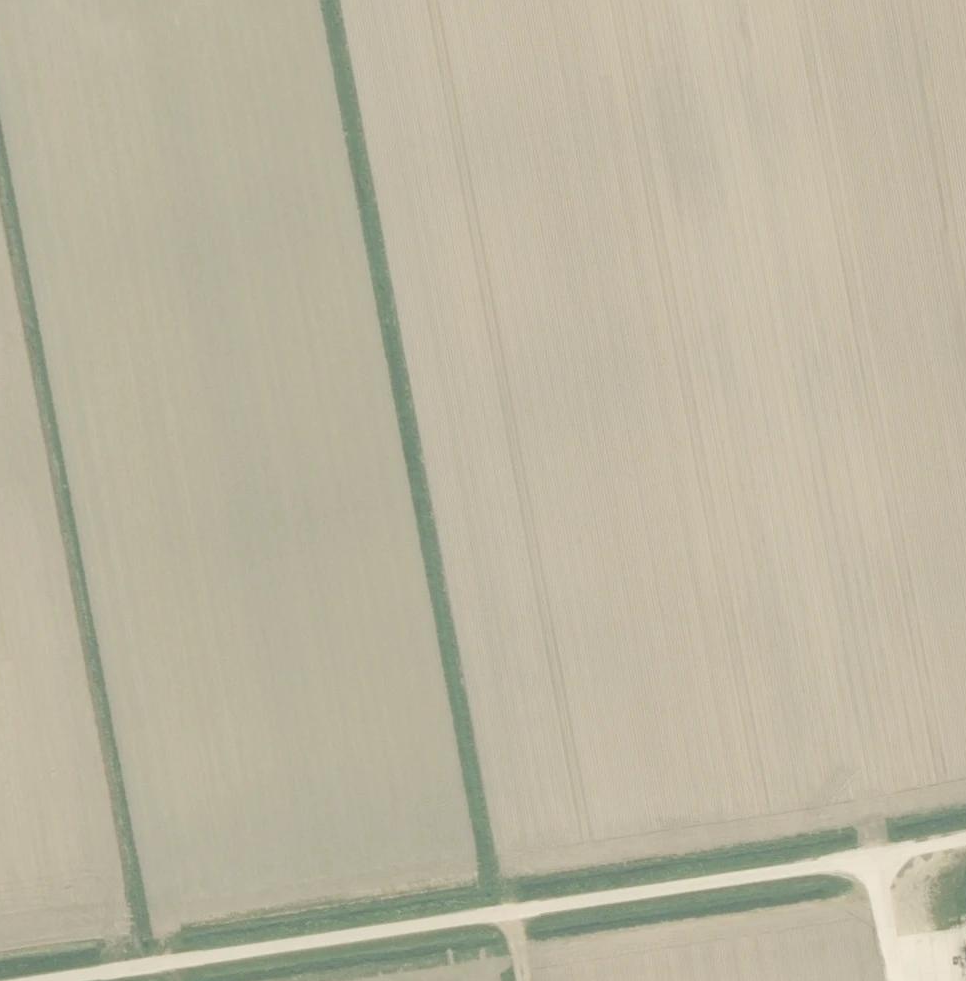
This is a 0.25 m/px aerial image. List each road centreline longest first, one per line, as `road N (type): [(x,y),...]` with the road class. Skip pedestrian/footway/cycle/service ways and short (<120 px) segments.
road 1 (unclassified): [(44,980),(965,838)]

